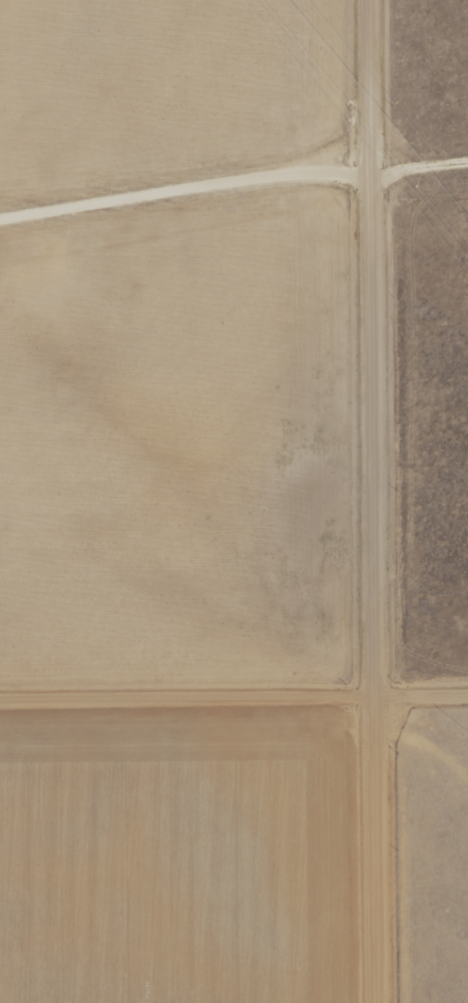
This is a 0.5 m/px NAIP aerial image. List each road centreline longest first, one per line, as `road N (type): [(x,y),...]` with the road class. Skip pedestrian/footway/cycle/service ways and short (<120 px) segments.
road 1 (residential): [(376,1002),(370,0)]
road 2 (residential): [(467,698),(0,704)]
road 3 (residential): [(371,179),(303,169),(0,215)]

